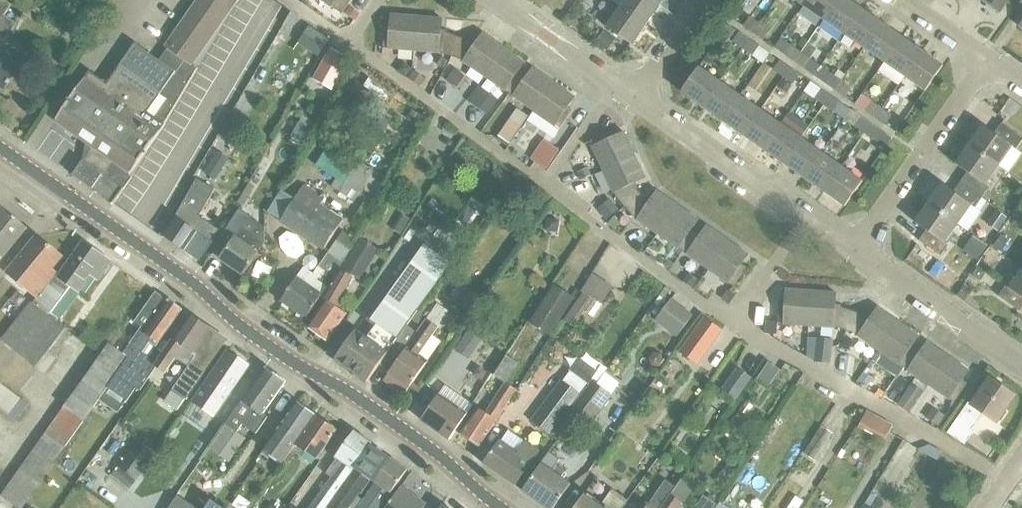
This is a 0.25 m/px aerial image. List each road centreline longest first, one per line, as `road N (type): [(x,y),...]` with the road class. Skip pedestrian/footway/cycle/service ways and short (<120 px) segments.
road 1 (tertiary): [(515,507),(0,150)]
road 2 (residential): [(857,250),(635,97)]
road 3 (residential): [(857,250),(986,58)]
road 4 (residential): [(1021,369),(857,250)]
road 5 (residential): [(635,97),(494,0)]

